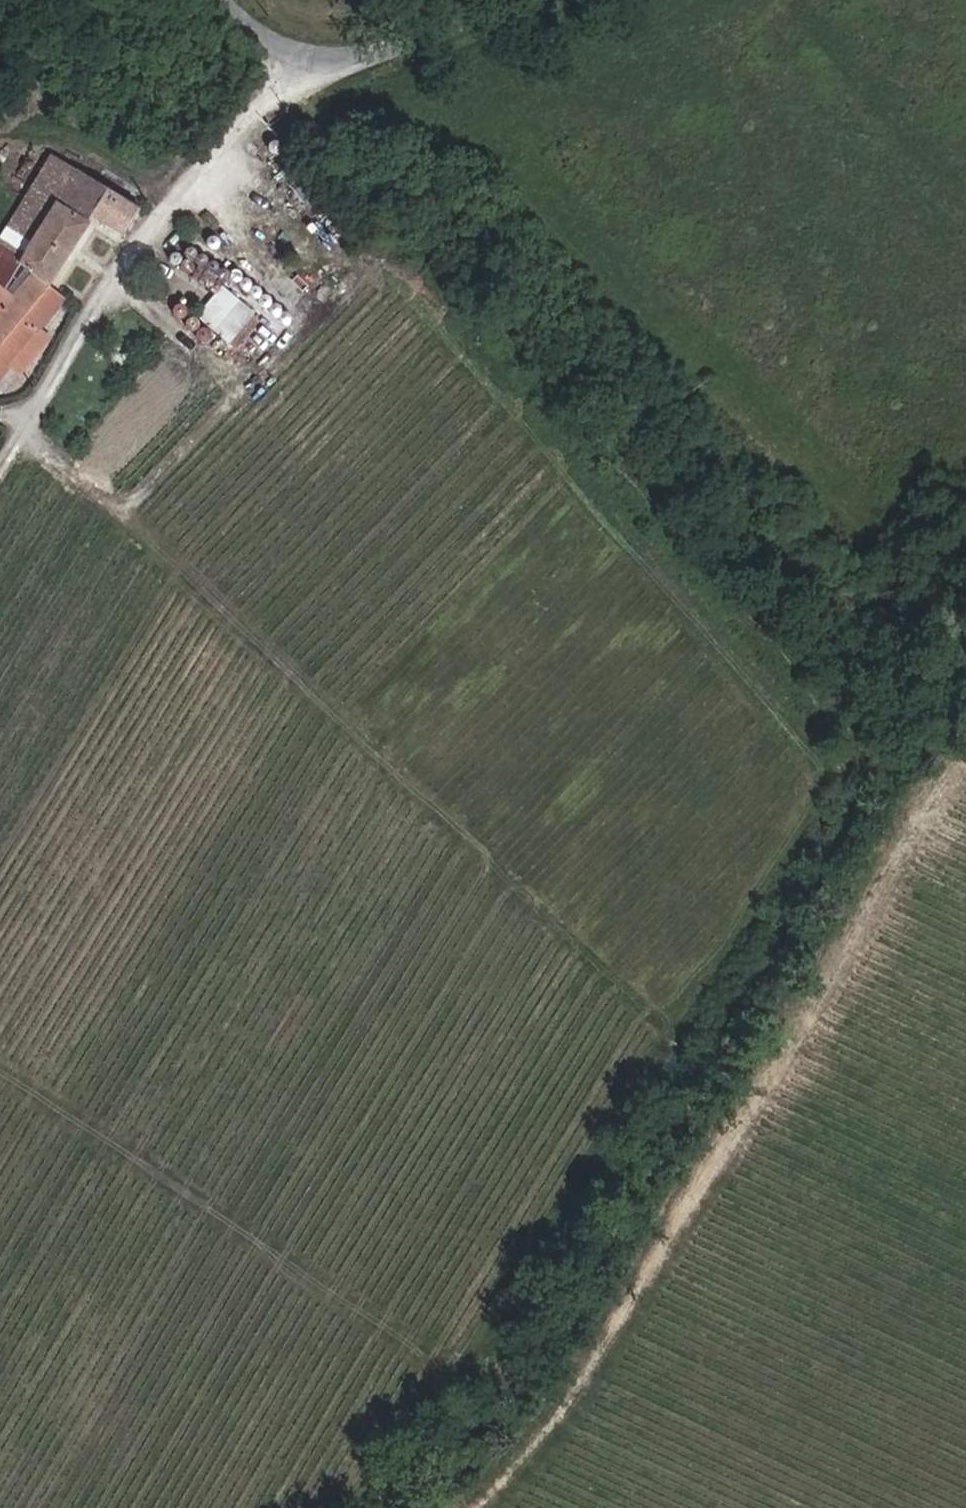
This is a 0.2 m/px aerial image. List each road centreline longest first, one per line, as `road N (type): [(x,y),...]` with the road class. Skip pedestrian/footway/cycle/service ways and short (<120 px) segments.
road 1 (track): [(302,50),(121,270),(0,466)]
road 2 (residential): [(512,0),(378,53),(302,50),(256,0)]

